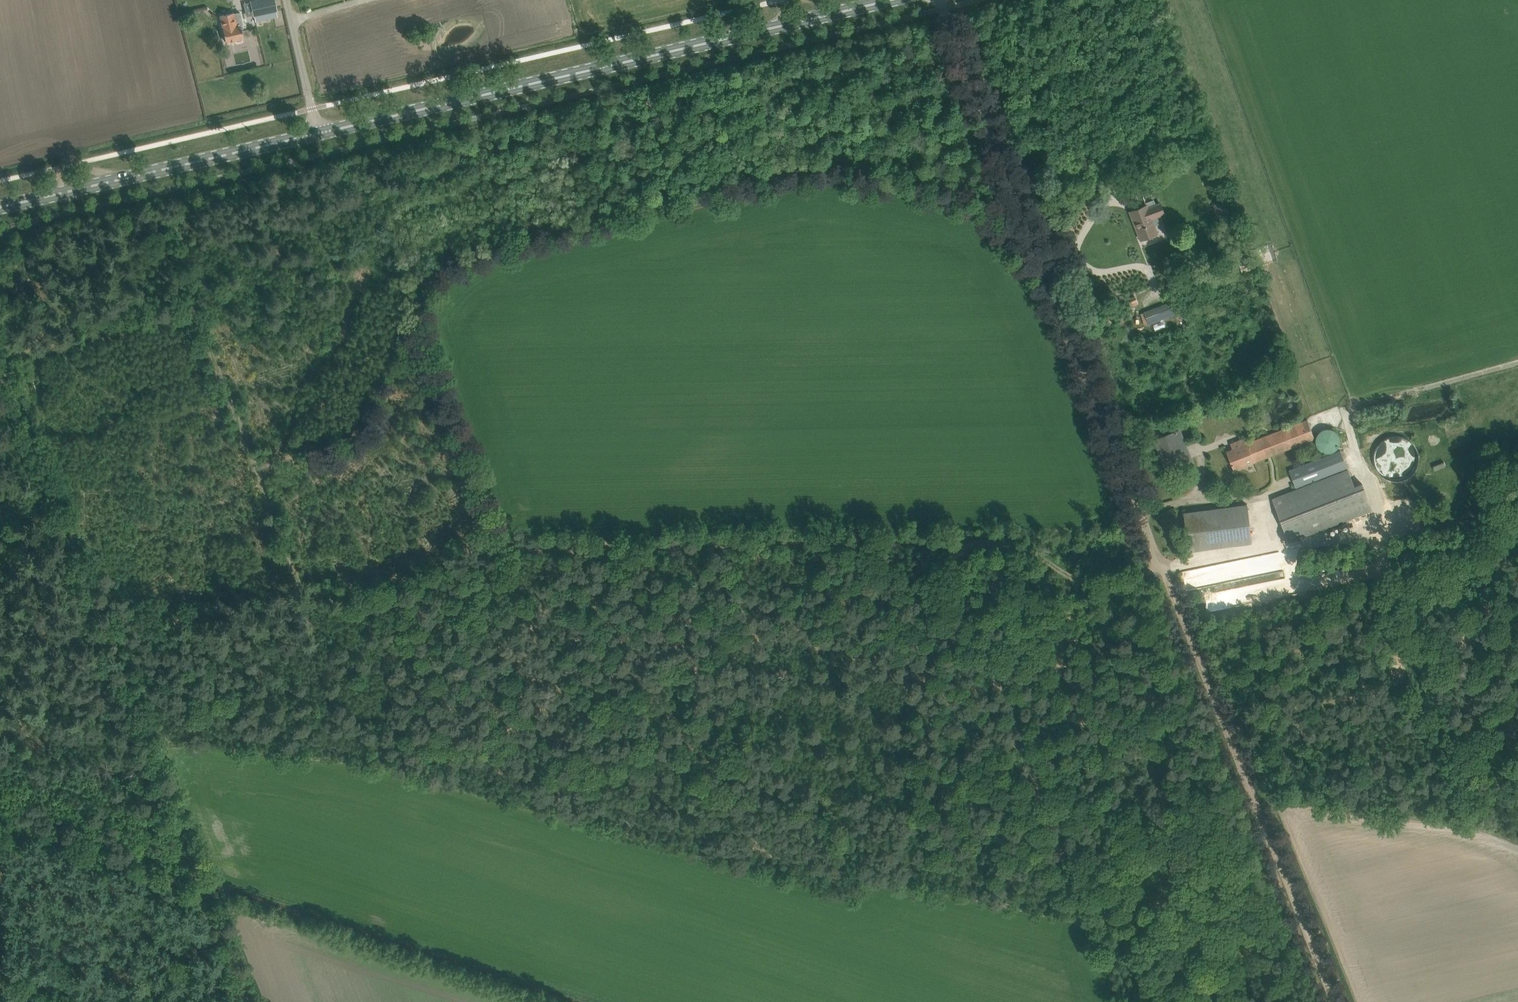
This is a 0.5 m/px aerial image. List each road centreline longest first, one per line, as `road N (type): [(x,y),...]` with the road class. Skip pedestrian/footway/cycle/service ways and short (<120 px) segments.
road 1 (track): [(102,632),(303,594),(501,539),(972,527)]
road 2 (track): [(246,1001),(0,369)]
road 3 (track): [(1090,939),(962,599),(972,527),(1162,563)]
road 4 (primary): [(319,135),(889,0)]
road 5 (track): [(1214,700),(1044,271)]
road 6 (track): [(1490,519),(1440,567),(1378,591),(1380,634),(1398,665),(1396,677),(1377,691),(1315,704),(1214,700)]
road 7 (track): [(255,474),(188,306),(0,351)]
road 8 (primary): [(0,208),(319,135)]
road 9 (track): [(1331,1001),(1214,700)]
road 10 (track): [(1044,271),(951,0)]
road 11 (track): [(1376,562),(1470,827)]
road 12 (track): [(421,318),(352,443),(255,474)]
road 13 (track): [(0,824),(202,888)]
road 14 (unclassified): [(319,135),(290,0)]
road 15 (track): [(303,594),(255,474)]

